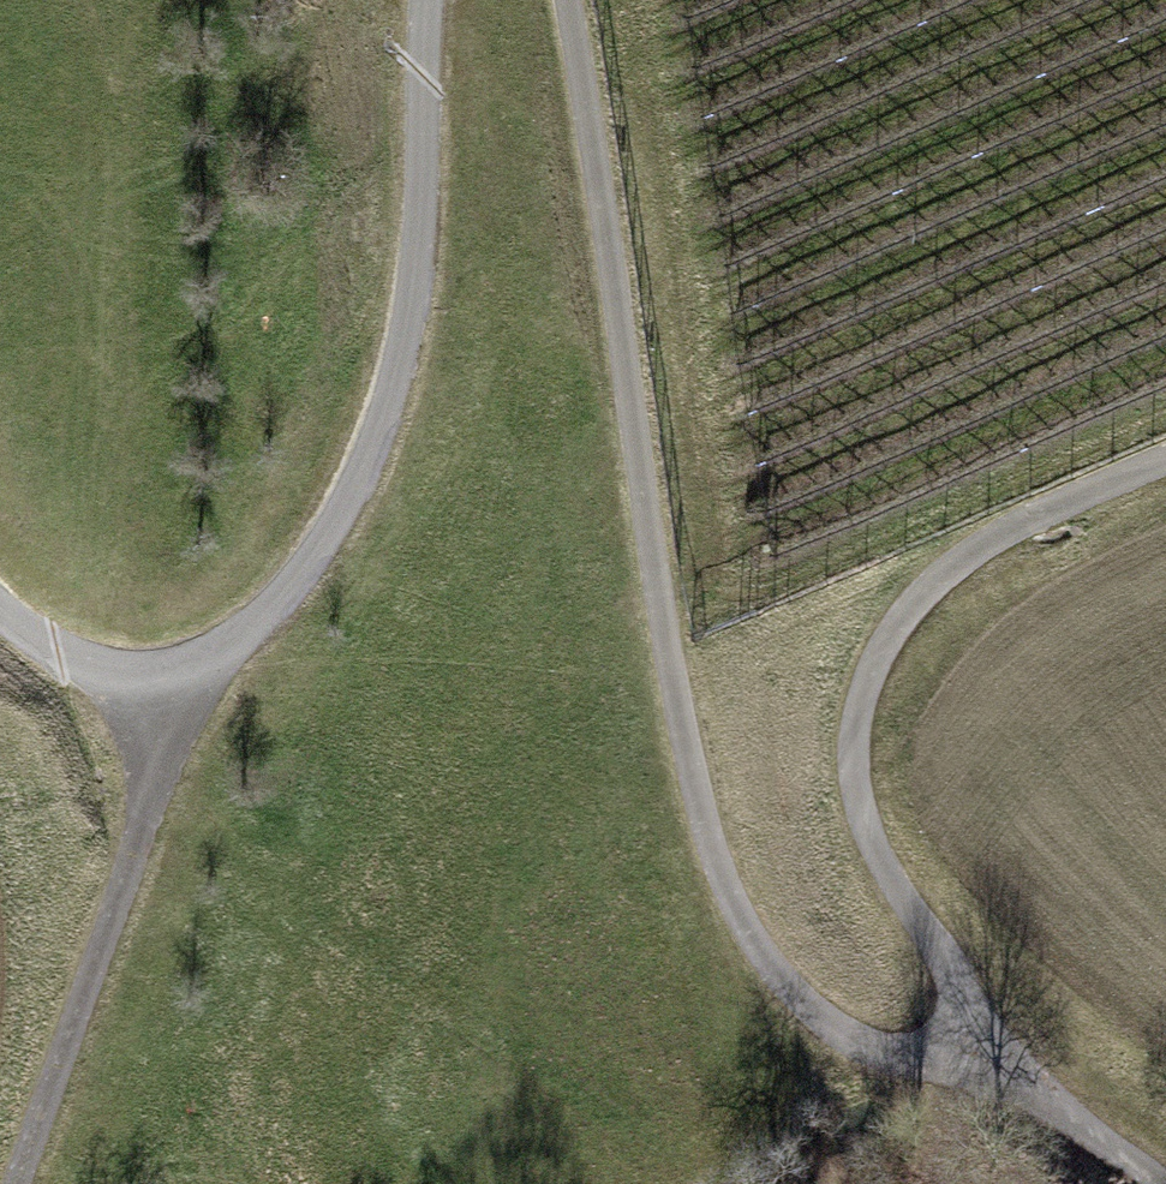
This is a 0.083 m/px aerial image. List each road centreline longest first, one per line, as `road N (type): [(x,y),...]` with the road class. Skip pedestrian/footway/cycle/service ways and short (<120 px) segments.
road 1 (track): [(565,0),(674,646),(728,908),(858,1051),(966,1040),(954,982),(866,823),(851,718),(897,616),(995,530),(1165,456)]
road 2 (track): [(423,0),(420,189),(385,400),(317,537),(221,661),(124,682)]
road 3 (track): [(124,682),(145,811),(14,1183)]
road 4 (track): [(966,1040),(1155,1183)]
road 5 (track): [(124,682),(29,637),(0,607)]

